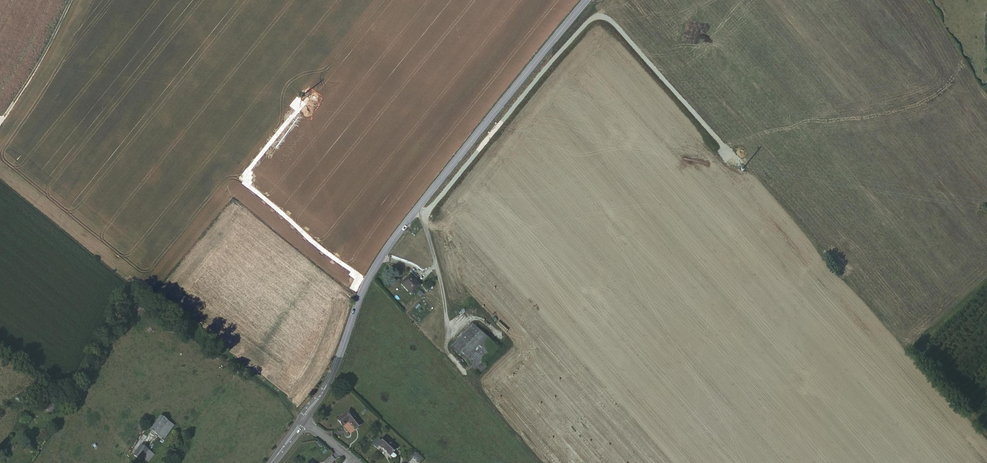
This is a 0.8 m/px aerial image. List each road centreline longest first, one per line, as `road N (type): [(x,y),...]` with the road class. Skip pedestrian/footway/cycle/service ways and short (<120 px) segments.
road 1 (tertiary): [(303,419),(333,371),(385,251),(591,0)]
road 2 (track): [(424,217),(591,18),(613,22),(728,152)]
road 3 (track): [(367,281),(246,183),(299,103)]

